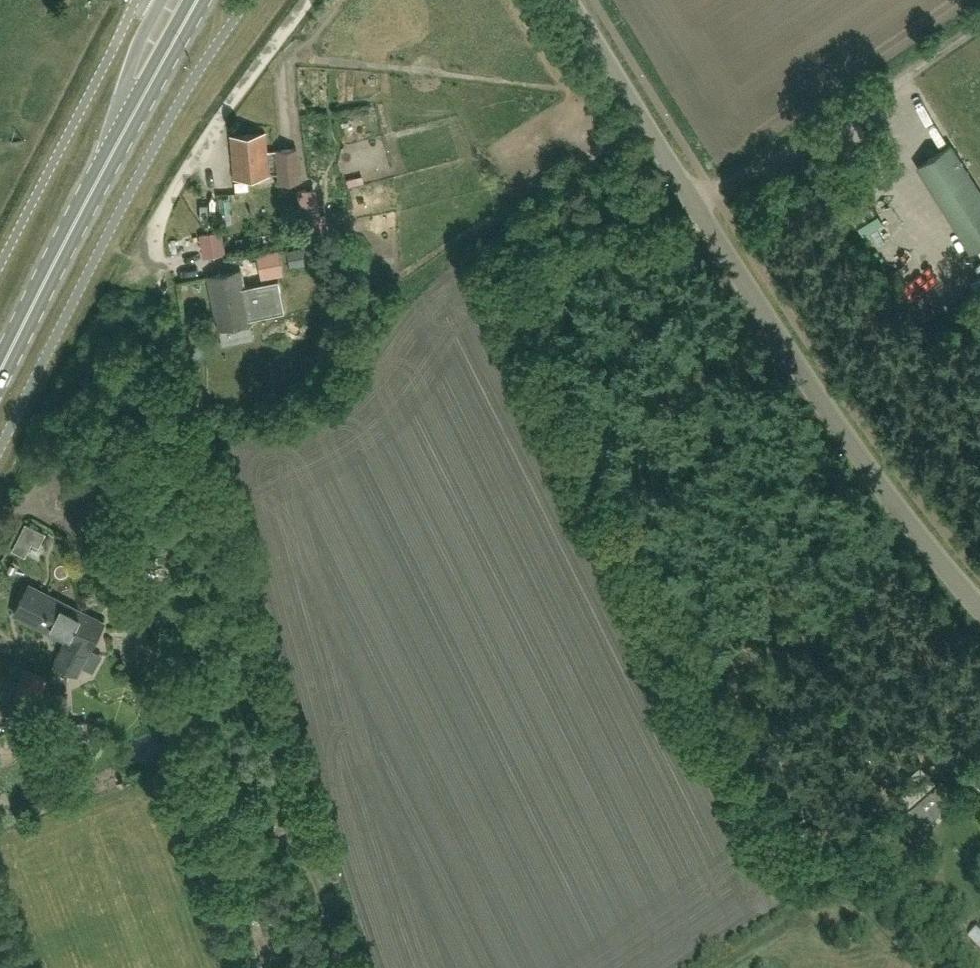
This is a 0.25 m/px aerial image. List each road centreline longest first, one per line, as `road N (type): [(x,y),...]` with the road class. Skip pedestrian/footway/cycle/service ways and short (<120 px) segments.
road 1 (tertiary): [(979,598),(883,481),(690,200),(565,0)]
road 2 (primary): [(0,373),(196,0)]

